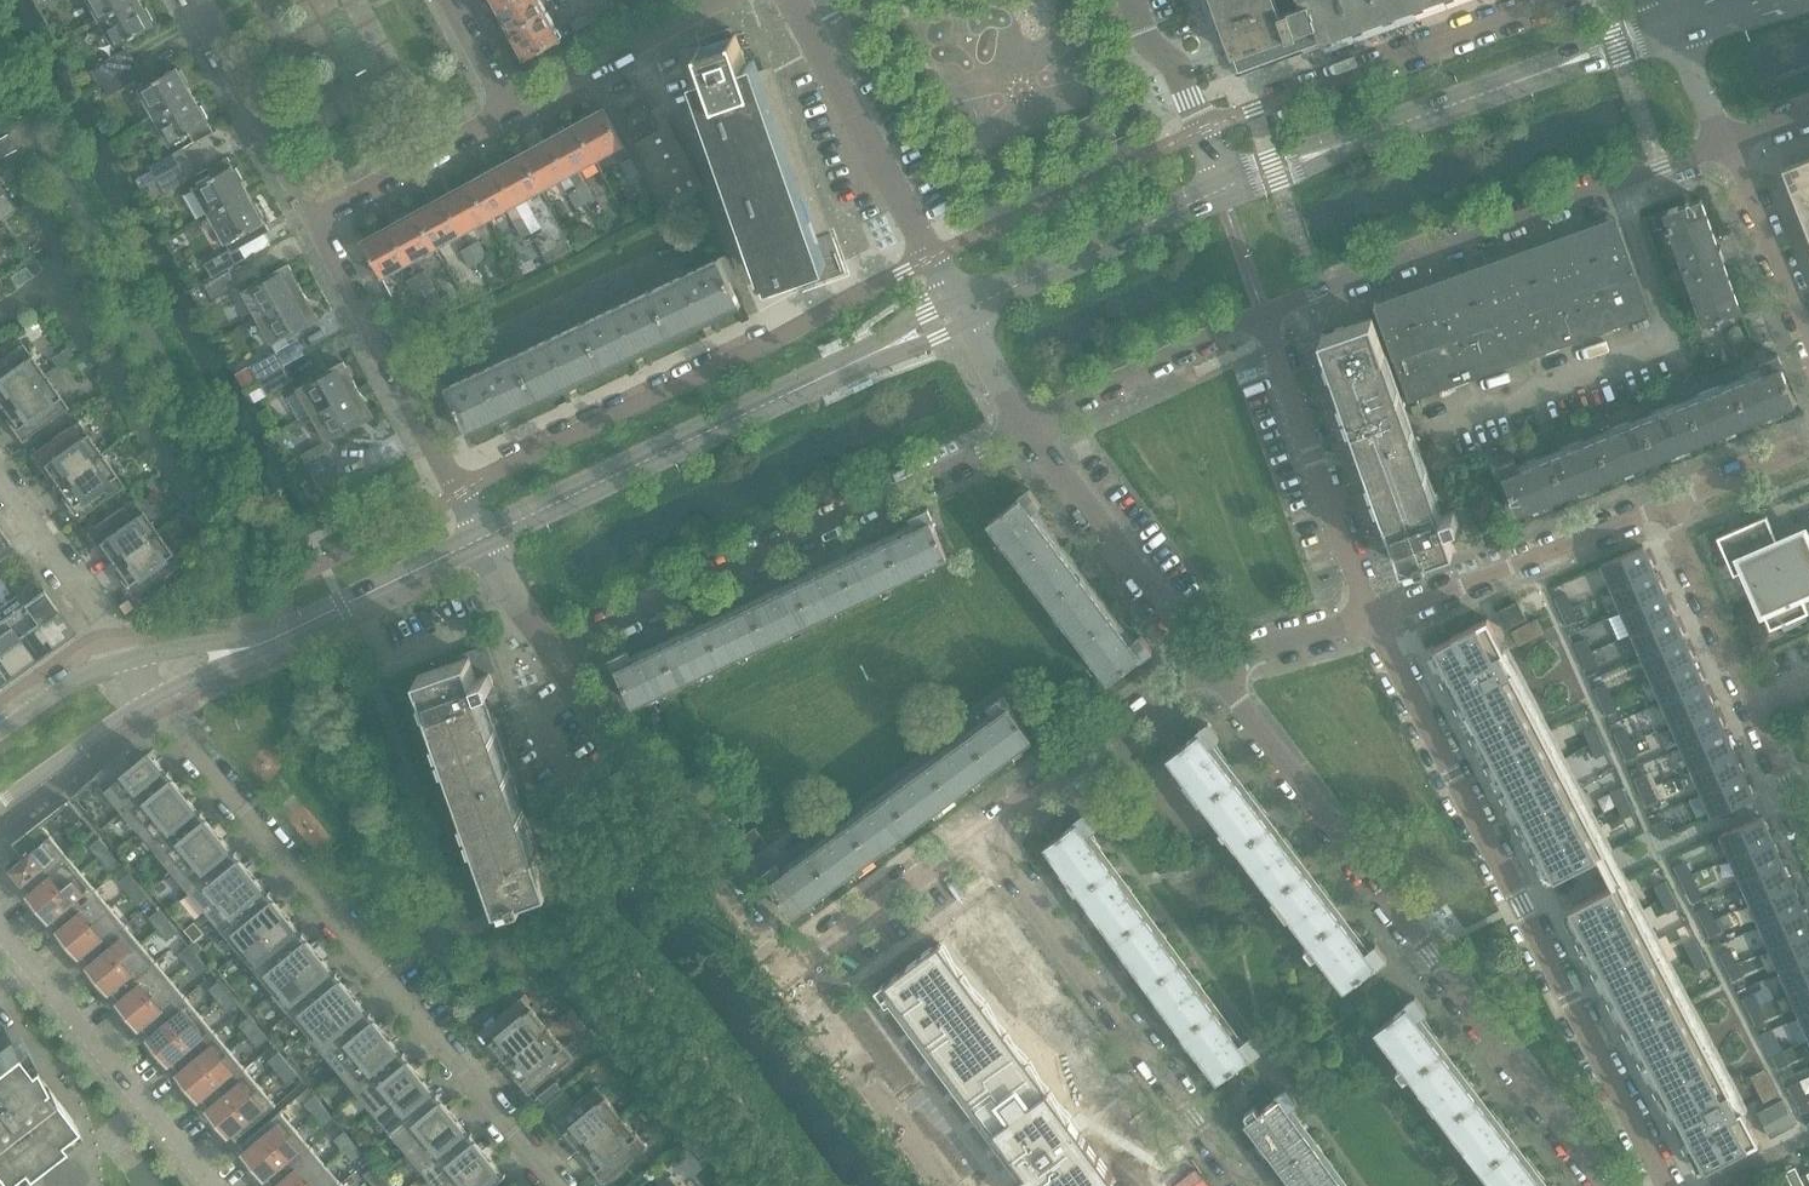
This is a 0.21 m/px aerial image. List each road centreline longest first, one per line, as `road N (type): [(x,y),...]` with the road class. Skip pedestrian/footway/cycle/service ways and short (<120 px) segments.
road 1 (residential): [(1609,1185),(1208,672)]
road 2 (residential): [(1669,1185),(1372,622)]
road 3 (residential): [(559,1185),(151,697)]
road 4 (residential): [(930,260),(460,496)]
road 5 (residential): [(558,651),(984,449),(1028,420)]
road 6 (residential): [(1264,312),(1724,139)]
road 7 (tertiary): [(484,537),(886,348)]
road 8 (residential): [(1246,1185),(980,834)]
road 9 (residential): [(793,973),(558,651)]
road 10 (residential): [(1558,0),(1201,131)]
road 11 (residential): [(1808,828),(1670,503)]
road 12 (residential): [(216,1185),(0,927)]
road 13 (residential): [(1372,622),(1264,312)]
road 14 (residential): [(1372,622),(1670,503)]
road 15 (residential): [(460,496),(313,223)]
road 16 (residential): [(1208,672),(1028,420)]
road 17 (residential): [(798,0),(930,260)]
road 18 (tertiary): [(960,312),(1221,190)]
road 19 (residential): [(980,834),(1208,672)]
road 20 (residential): [(951,1185),(793,973)]
road 21 (residential): [(1028,420),(1264,312)]
road 22 (residential): [(313,223),(192,0)]
road 23 (tertiary): [(258,646),(484,537)]
road 24 (residential): [(511,114),(730,0)]
road 25 (tertiary): [(1335,148),(1562,66)]
road 26 (residential): [(793,973),(980,834)]
road 27 (residential): [(313,223),(511,114)]
road 28 (residential): [(1808,346),(1724,139)]
road 29 (residential): [(124,661),(0,485)]
road 30 (tertiary): [(0,807),(151,697)]
road 31 (residential): [(1208,672),(1372,622)]
road 32 (residential): [(1670,503),(1808,449)]
road 33 (tertiary): [(124,661),(84,675),(0,732)]
road 34 (residential): [(1201,131),(1156,0)]
road 35 (residential): [(558,651),(484,537)]
road 36 (tertiary): [(258,646),(203,645),(124,661)]
road 37 (residential): [(511,114),(449,0)]
road 38 (residential): [(1028,420),(960,312)]
road 39 (tertiary): [(1678,26),(1638,28),(1562,66)]
road 40 (tertiary): [(1562,66),(1623,55),(1678,26)]
road 41 (tertiary): [(1335,148),(1257,164),(1221,190)]
road 42 (tertiary): [(1221,190),(1278,181),(1335,148)]
road 43 (residential): [(1724,139),(1678,26)]

